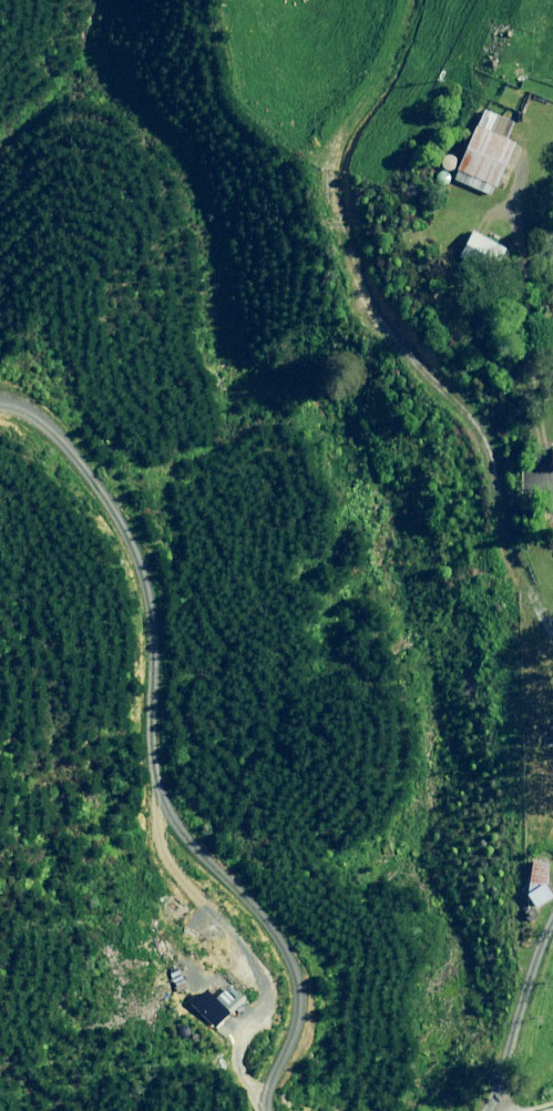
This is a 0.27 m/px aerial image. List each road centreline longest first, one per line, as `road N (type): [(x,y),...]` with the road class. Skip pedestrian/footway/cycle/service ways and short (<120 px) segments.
road 1 (track): [(0,408),(47,403),(92,440),(155,530),(172,594),(173,756),(200,792),(210,843),(262,912),(273,993),(262,1098),(277,1110)]
road 2 (track): [(480,1110),(552,950)]
road 3 (track): [(552,429),(505,267)]

